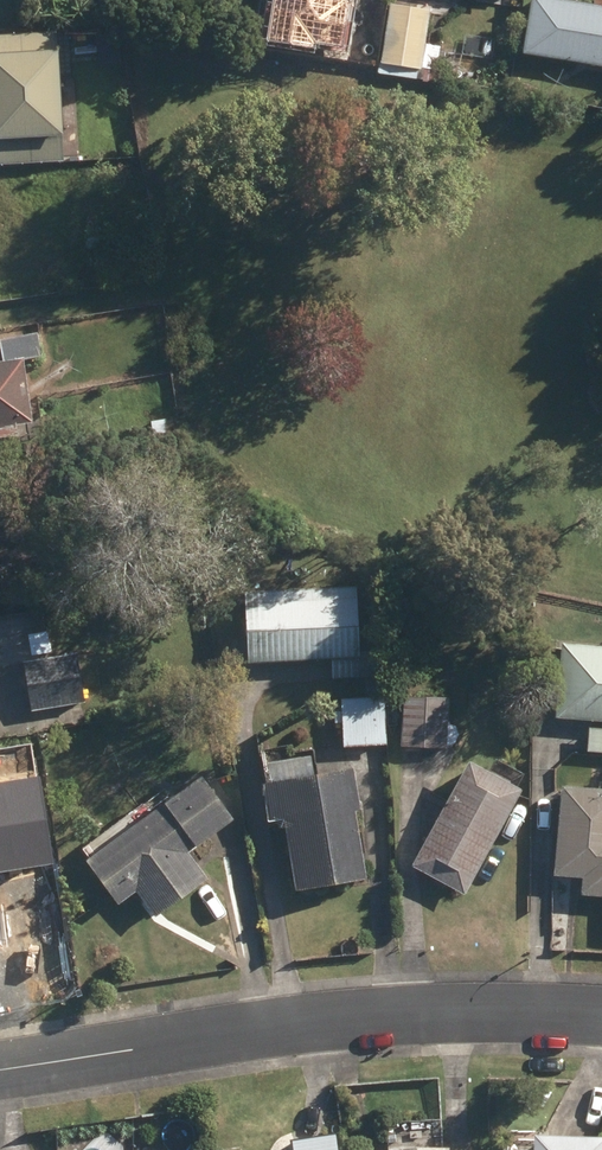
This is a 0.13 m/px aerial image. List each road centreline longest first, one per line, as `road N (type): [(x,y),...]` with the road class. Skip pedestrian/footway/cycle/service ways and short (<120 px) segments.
road 1 (residential): [(0,1069),(328,1020),(601,1012)]

